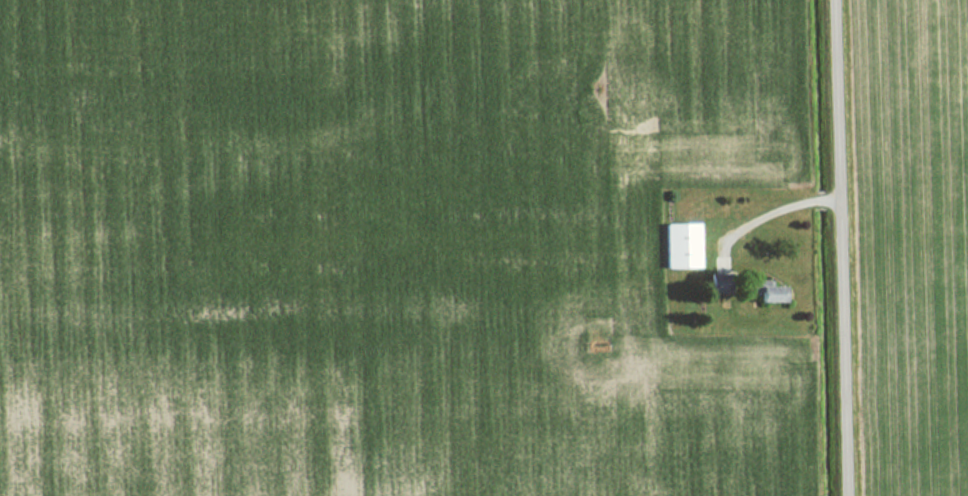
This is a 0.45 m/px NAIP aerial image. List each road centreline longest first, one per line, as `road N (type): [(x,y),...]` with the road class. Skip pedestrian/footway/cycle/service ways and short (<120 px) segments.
road 1 (residential): [(850,495),(837,0)]

